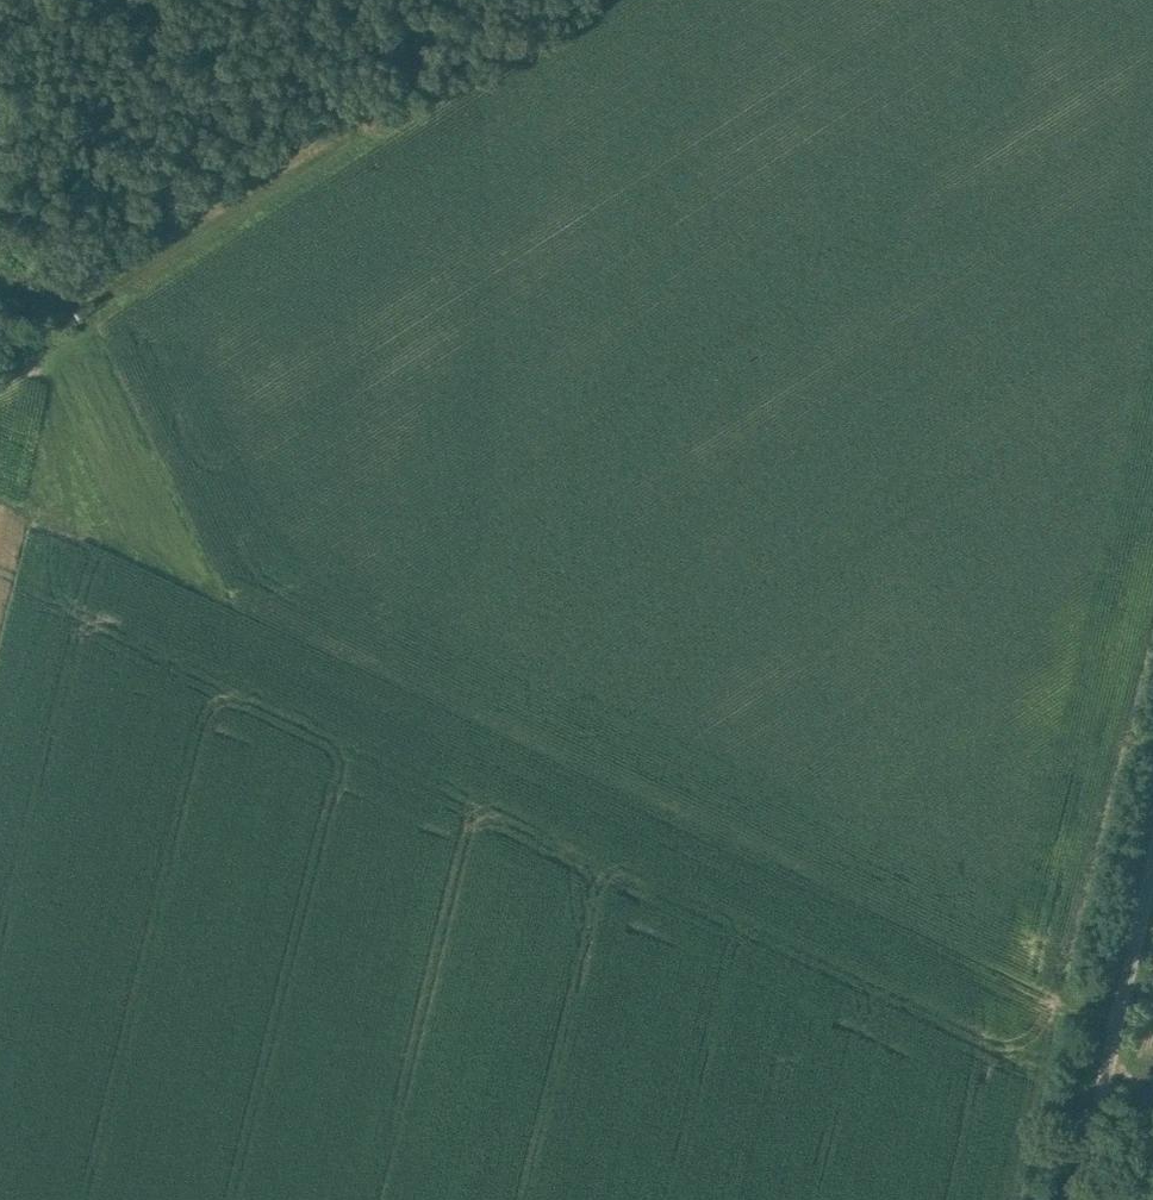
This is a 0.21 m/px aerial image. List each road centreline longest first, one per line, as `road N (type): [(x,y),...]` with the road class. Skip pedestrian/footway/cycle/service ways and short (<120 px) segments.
road 1 (track): [(1152,874),(1080,1199)]

